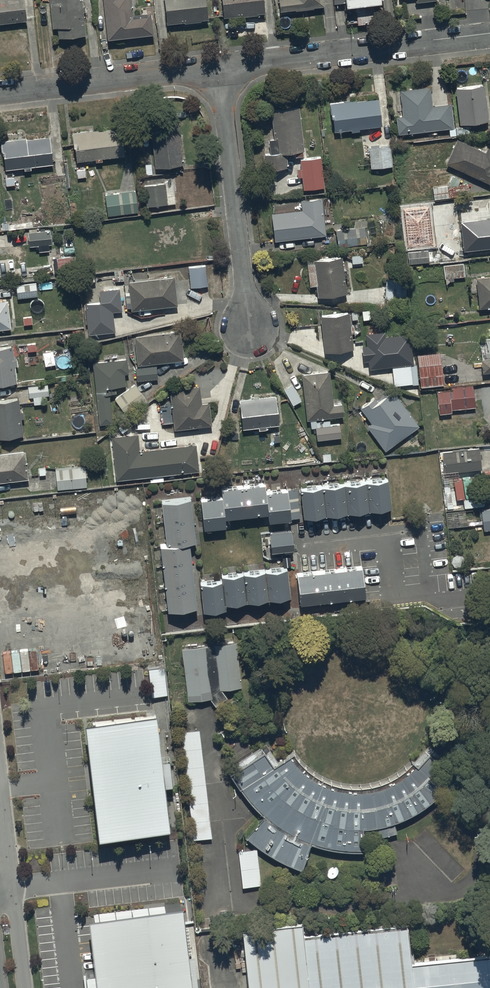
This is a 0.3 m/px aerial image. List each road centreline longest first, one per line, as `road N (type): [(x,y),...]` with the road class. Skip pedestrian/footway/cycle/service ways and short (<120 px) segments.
road 1 (residential): [(489,31),(215,65)]
road 2 (residential): [(215,65),(248,329)]
road 3 (residential): [(215,65),(0,91)]

